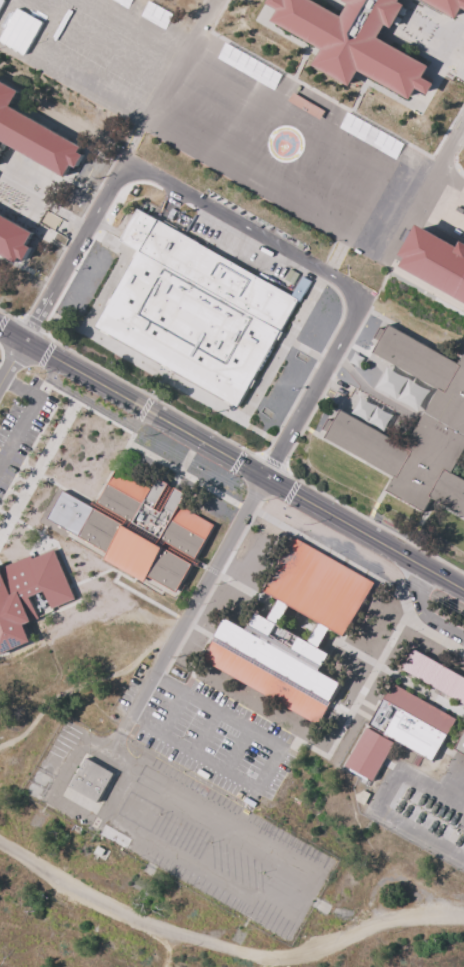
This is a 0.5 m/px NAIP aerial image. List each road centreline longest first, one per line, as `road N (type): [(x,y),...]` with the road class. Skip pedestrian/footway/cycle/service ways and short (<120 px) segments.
road 1 (tertiary): [(463,586),(0,328)]

